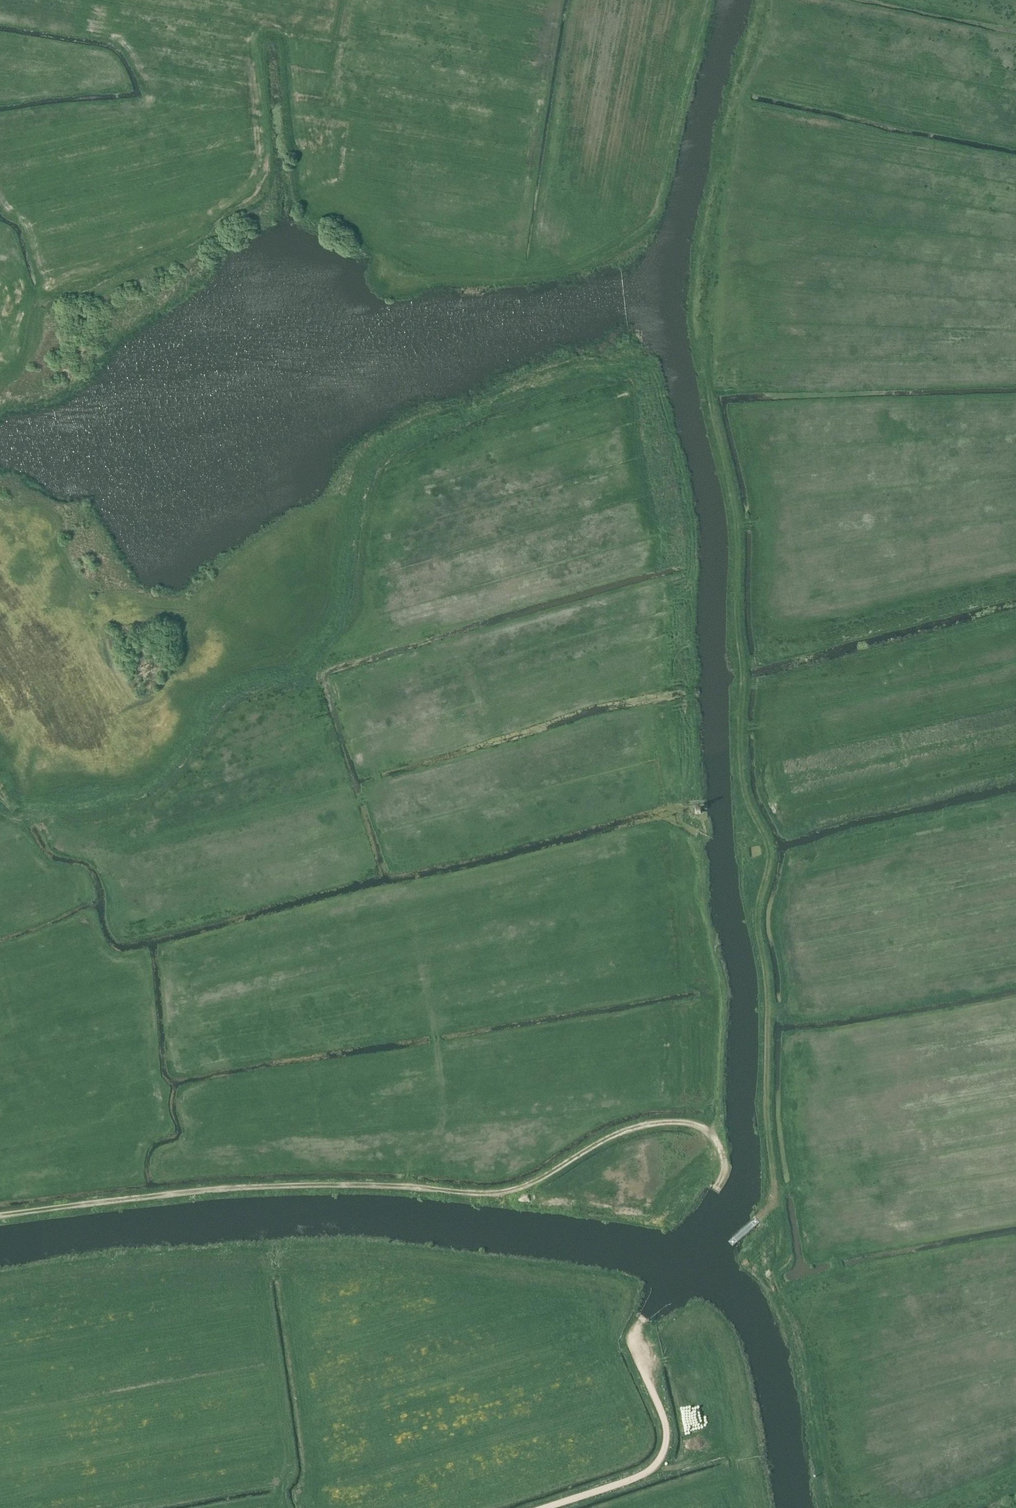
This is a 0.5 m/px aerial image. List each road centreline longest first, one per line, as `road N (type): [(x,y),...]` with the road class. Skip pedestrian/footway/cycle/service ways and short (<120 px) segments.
road 1 (track): [(758,1220),(775,1190),(765,1103),(769,1012),(755,916),(769,850),(741,777),(737,521),(710,403)]
road 2 (track): [(719,1183),(720,1146),(698,1125),(677,1121),(629,1127),(504,1192),(218,1189),(0,1216)]
road 3 (track): [(545,1507),(641,1476),(663,1456),(664,1420),(637,1355),(643,1316)]

